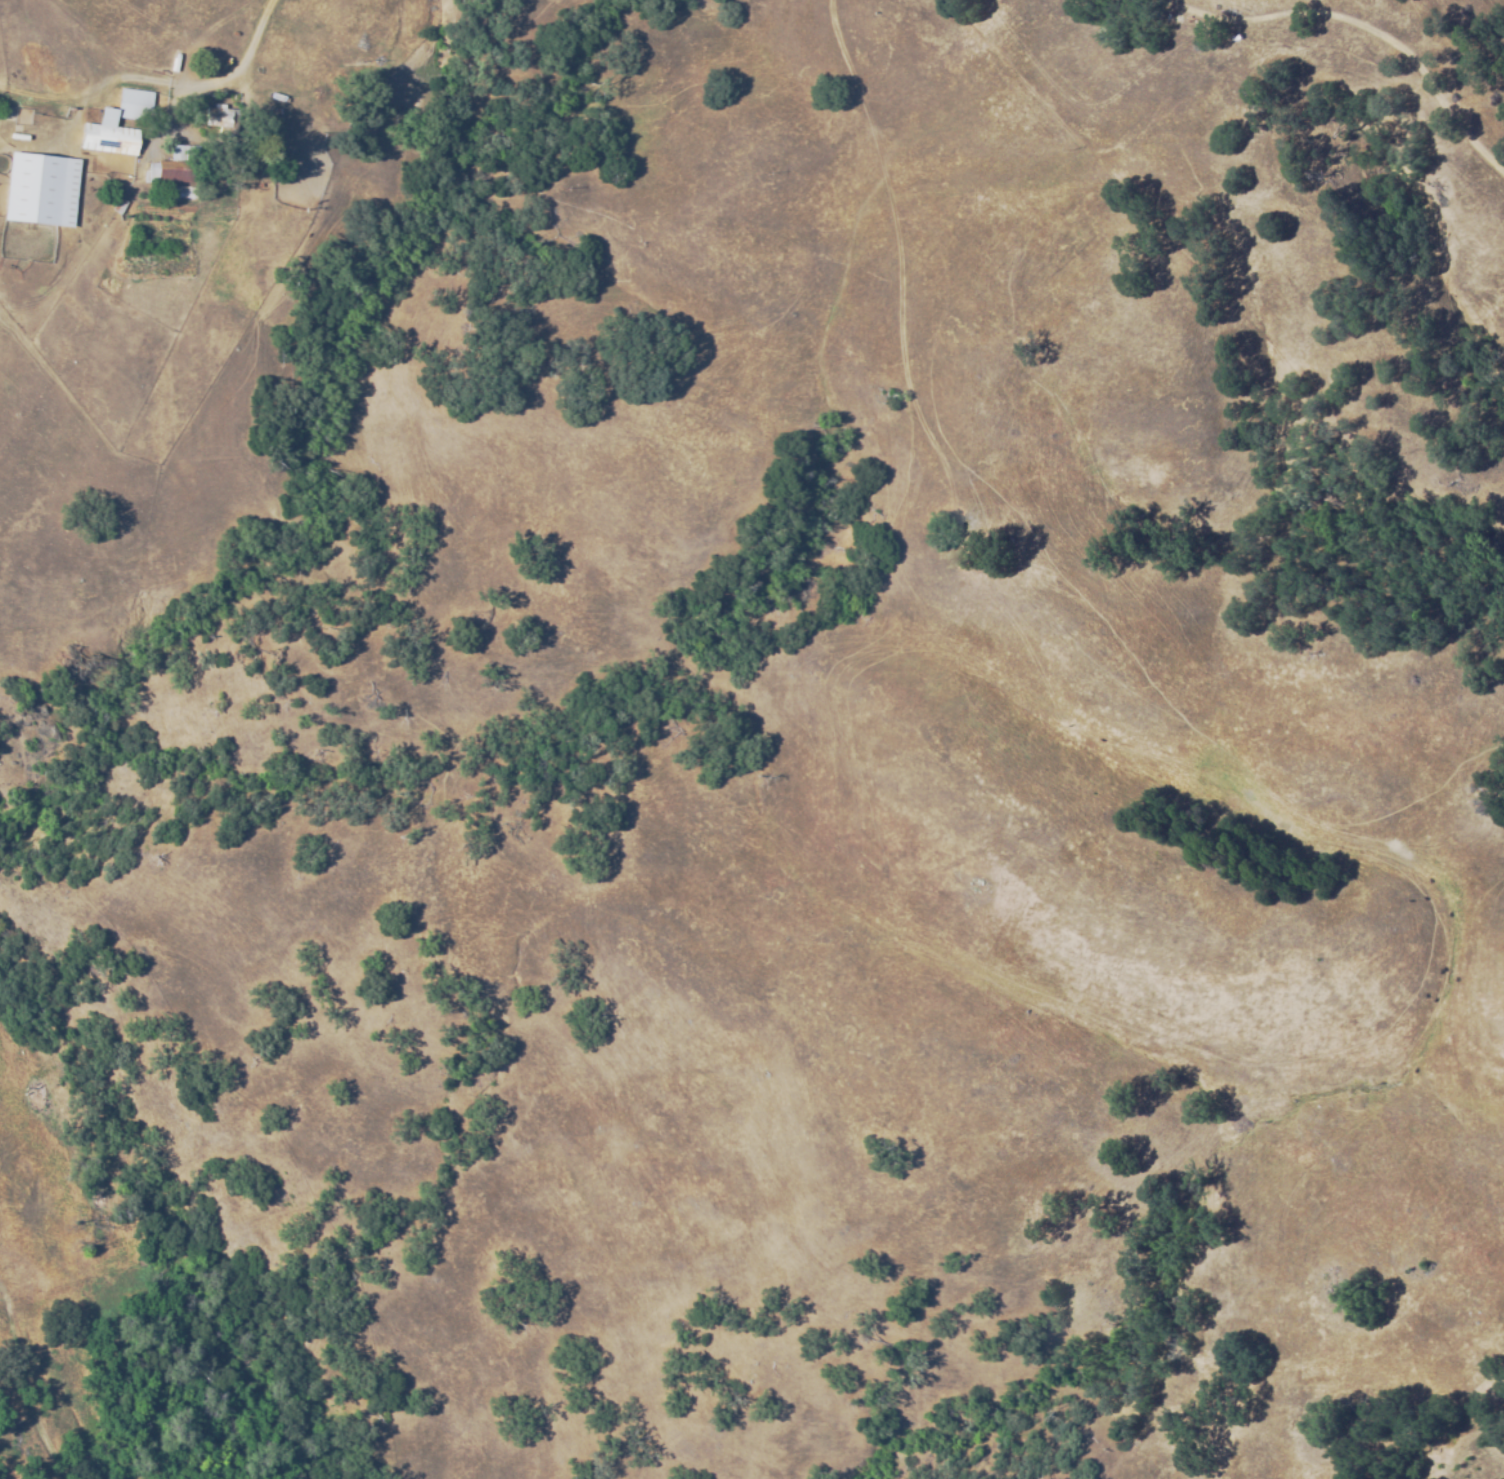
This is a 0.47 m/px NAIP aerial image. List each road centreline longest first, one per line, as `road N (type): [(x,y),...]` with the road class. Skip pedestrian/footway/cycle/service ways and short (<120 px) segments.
road 1 (residential): [(624,0),(557,135),(513,276),(525,533)]
road 2 (residential): [(1503,145),(1238,0)]

